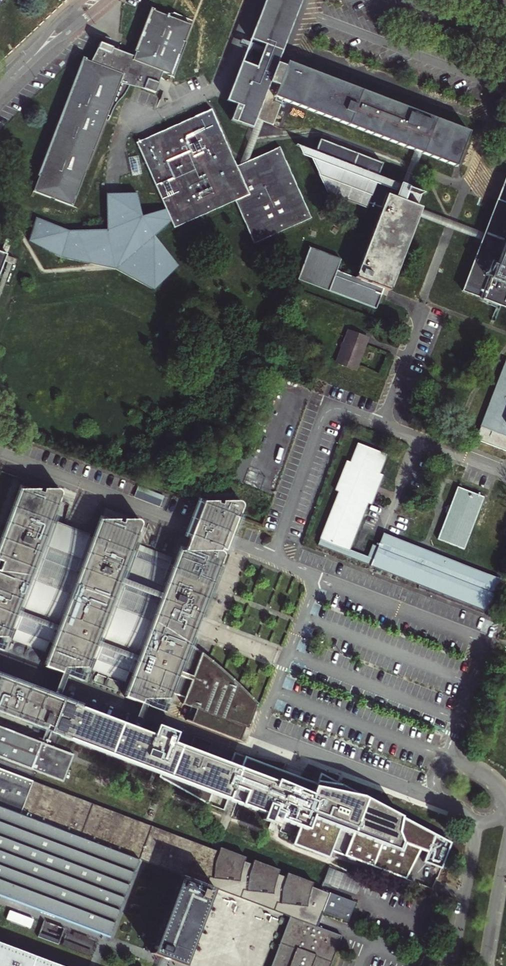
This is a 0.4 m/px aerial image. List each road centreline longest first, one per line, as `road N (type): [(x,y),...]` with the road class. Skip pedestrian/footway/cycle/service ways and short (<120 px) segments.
road 1 (unclassified): [(454,763),(447,756),(488,644),(316,579),(257,733),(437,802)]
road 2 (unclassified): [(472,819),(476,842),(454,965)]
road 3 (tertiary): [(0,92),(93,0)]
road 4 (unclassified): [(484,965),(505,846)]

